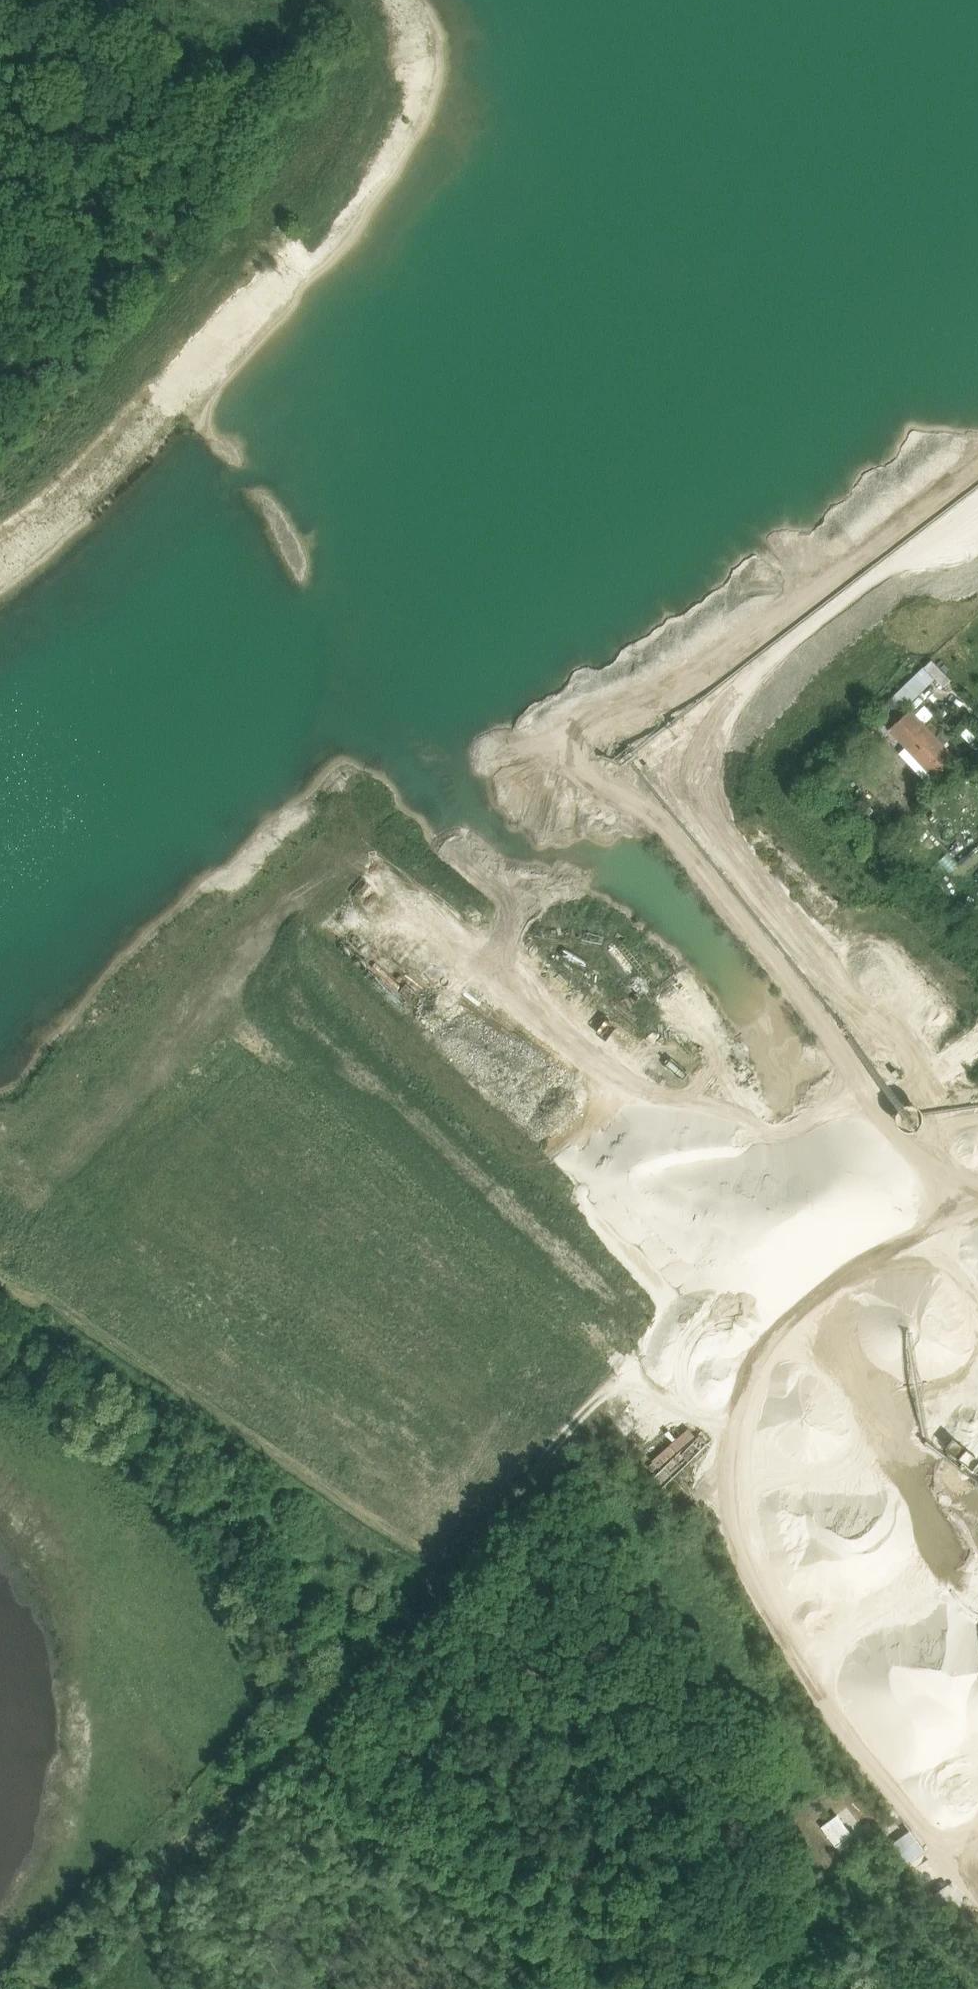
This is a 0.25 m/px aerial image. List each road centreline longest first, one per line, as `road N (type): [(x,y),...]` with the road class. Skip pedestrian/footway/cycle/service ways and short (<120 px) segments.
road 1 (track): [(454,1592),(50,1988)]
road 2 (track): [(0,441),(36,411),(89,339),(108,217),(103,135),(42,39),(0,4)]

